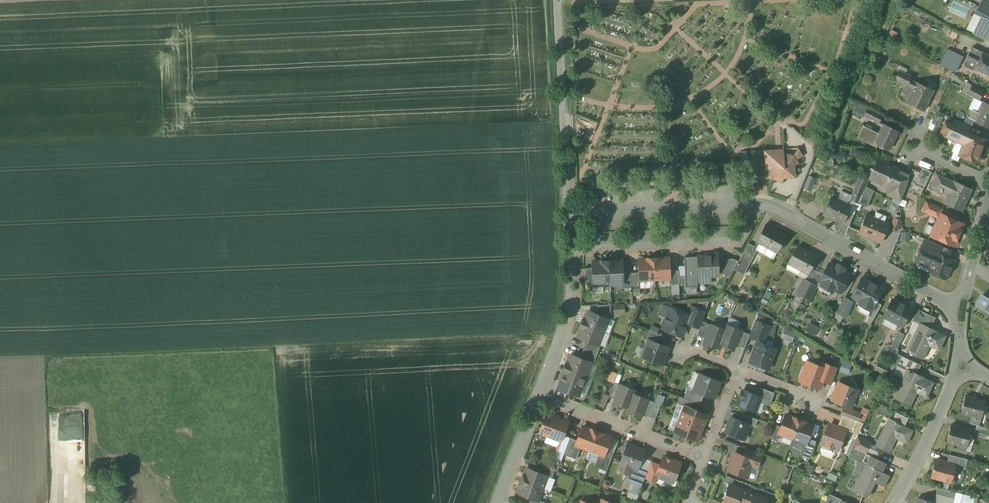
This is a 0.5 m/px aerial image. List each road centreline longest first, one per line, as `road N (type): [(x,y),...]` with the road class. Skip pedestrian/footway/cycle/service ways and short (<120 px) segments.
road 1 (residential): [(762,204),(963,314)]
road 2 (residential): [(572,212),(558,0)]
road 3 (residential): [(574,250),(731,240),(762,204)]
road 4 (residential): [(572,212),(762,204)]
road 5 (residential): [(539,392),(705,453)]
road 6 (residential): [(894,502),(963,348)]
road 7 (residential): [(539,392),(567,323),(574,250)]
road 8 (residential): [(963,314),(988,197)]

